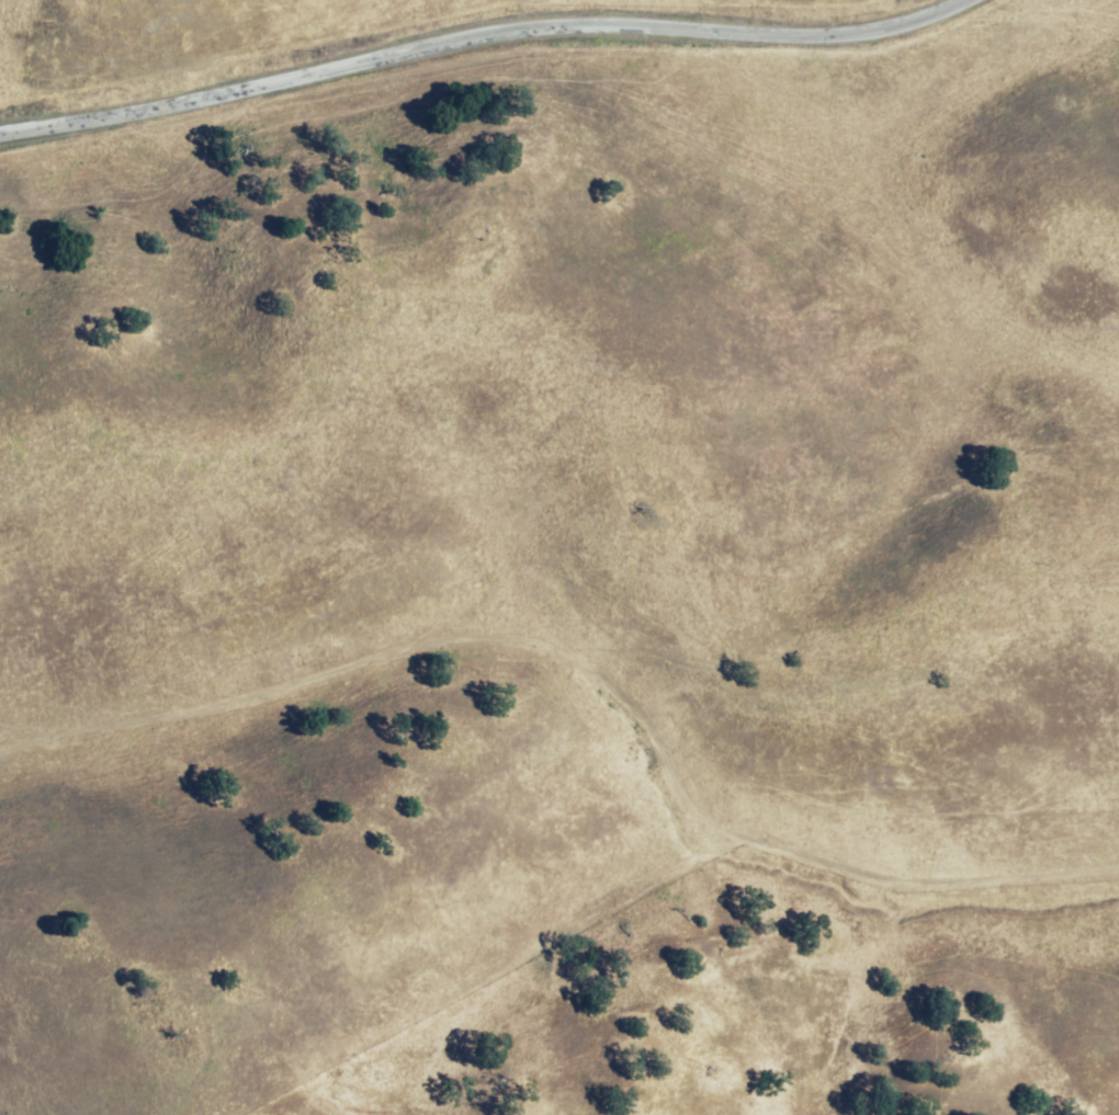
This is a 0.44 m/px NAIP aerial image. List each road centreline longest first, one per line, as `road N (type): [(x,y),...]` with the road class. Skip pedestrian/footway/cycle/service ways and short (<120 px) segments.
road 1 (residential): [(0,134),(500,30),(844,30),(943,0)]

